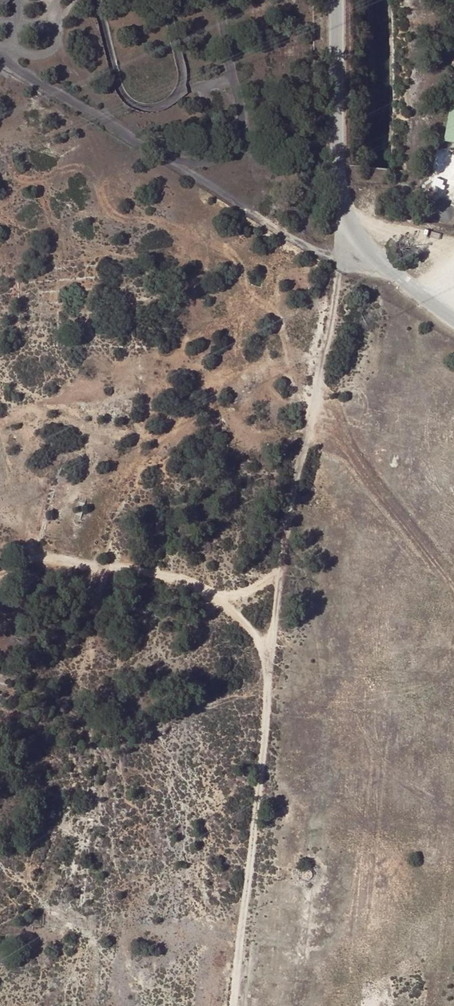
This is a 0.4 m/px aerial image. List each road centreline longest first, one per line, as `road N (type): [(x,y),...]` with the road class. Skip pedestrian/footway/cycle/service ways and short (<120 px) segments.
road 1 (track): [(358,233),(344,260),(287,528),(236,1005)]
road 2 (track): [(0,577),(55,559),(231,596),(256,591),(283,566)]

